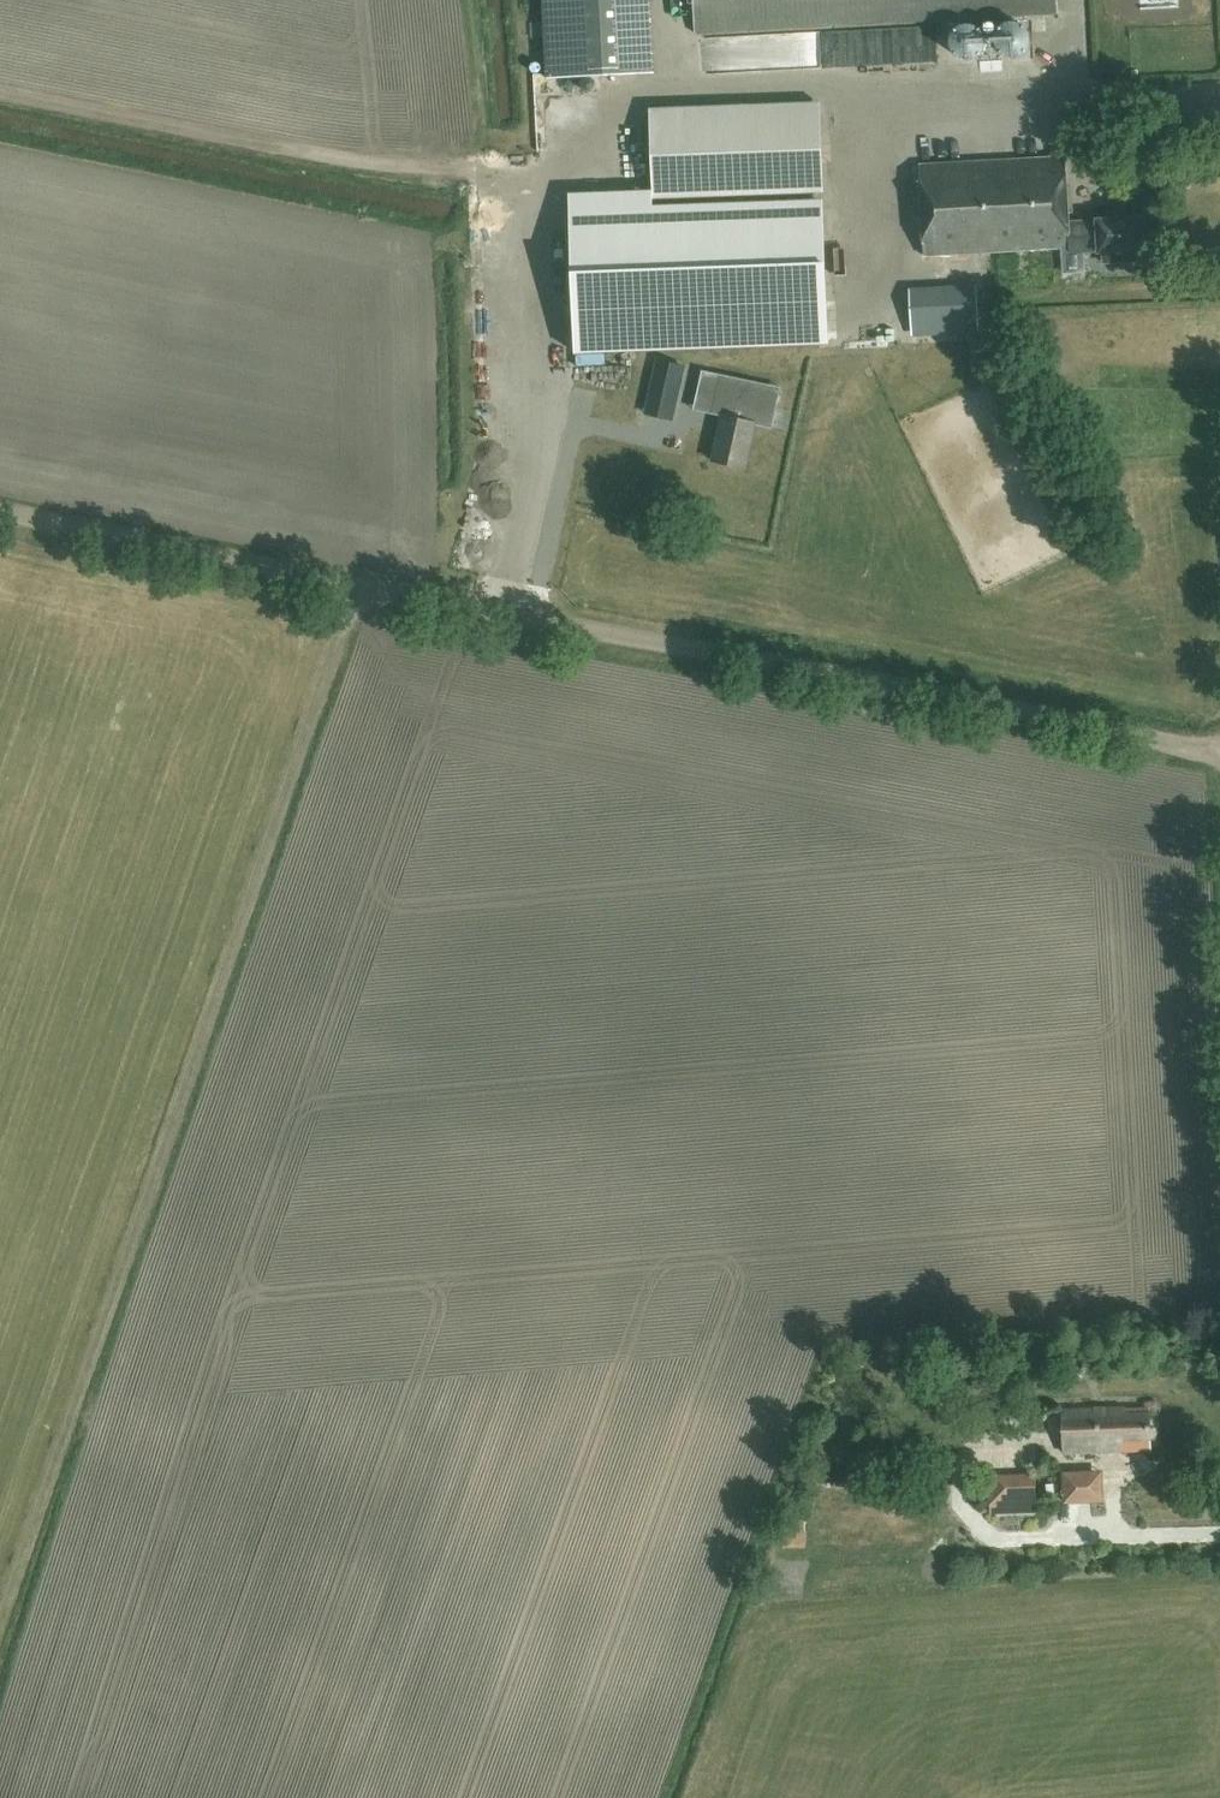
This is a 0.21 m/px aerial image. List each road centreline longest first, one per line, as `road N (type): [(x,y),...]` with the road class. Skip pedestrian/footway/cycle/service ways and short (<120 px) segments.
road 1 (track): [(1219,750),(0,515)]

